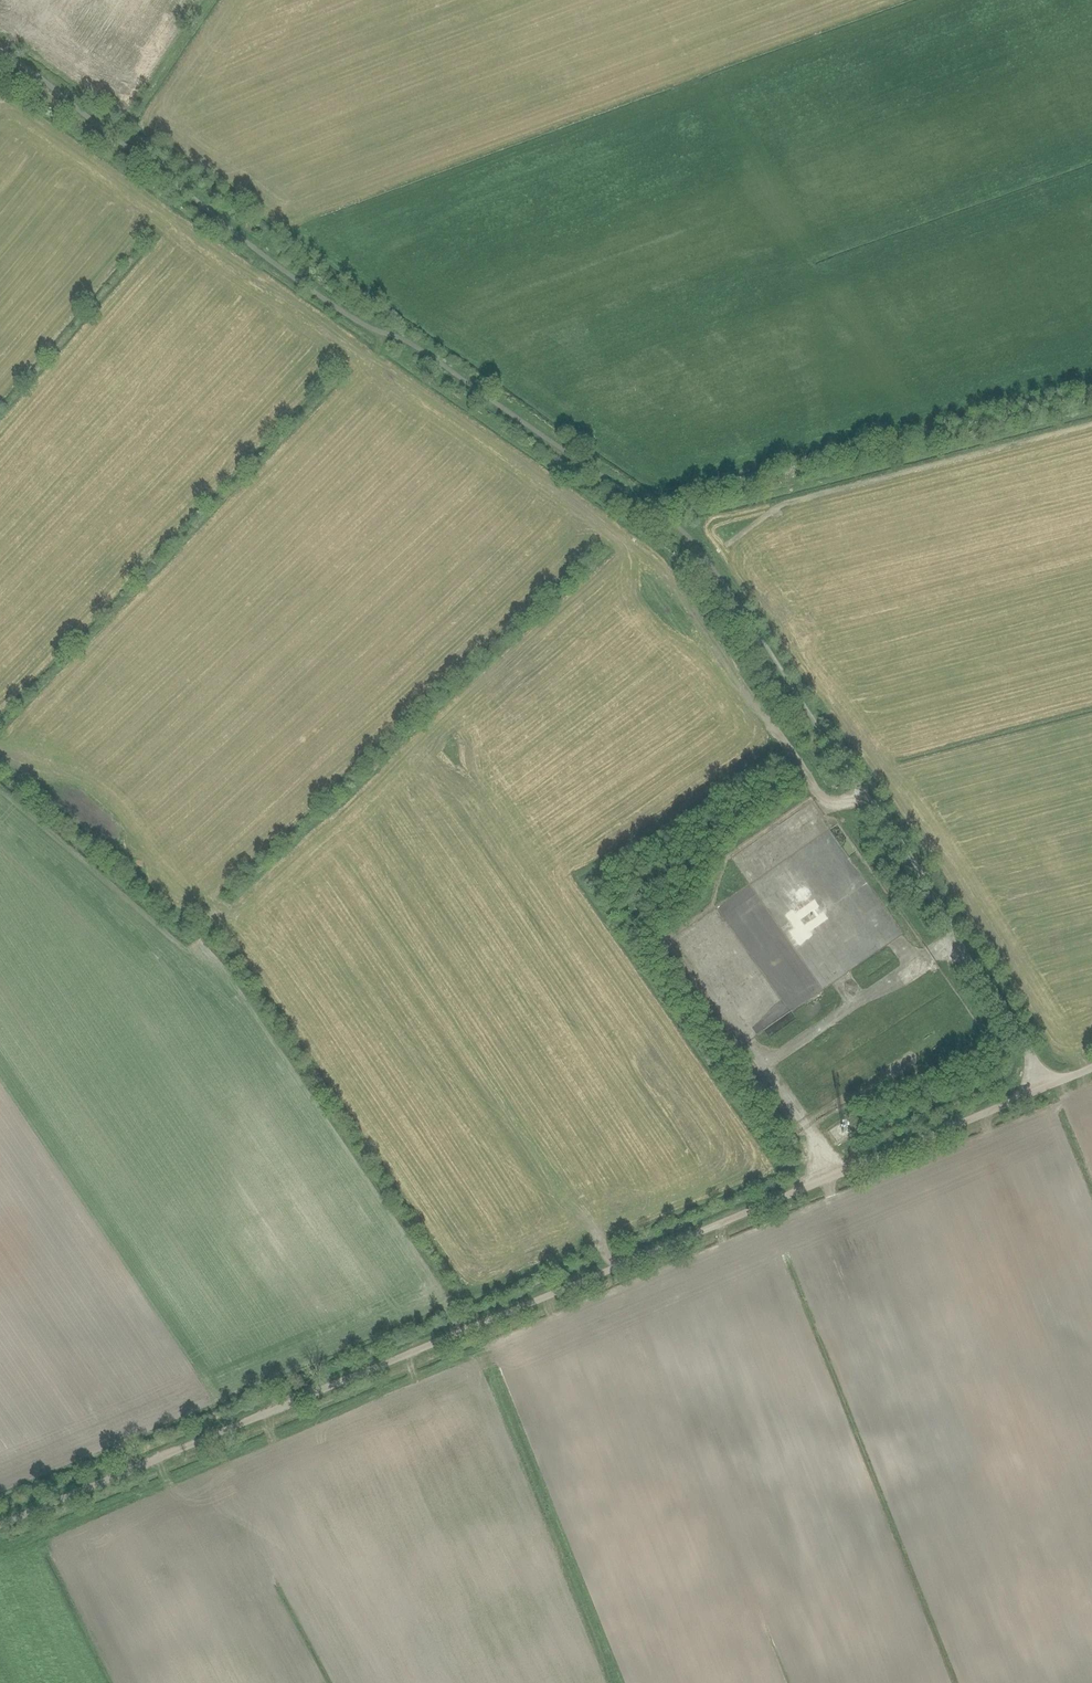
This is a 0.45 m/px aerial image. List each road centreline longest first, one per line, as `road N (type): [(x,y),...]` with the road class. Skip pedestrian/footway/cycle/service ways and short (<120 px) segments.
road 1 (unclassified): [(0,1525),(1045,1086)]
road 2 (unclassified): [(1045,1086),(858,780)]
road 3 (track): [(864,788),(826,802),(782,737)]

